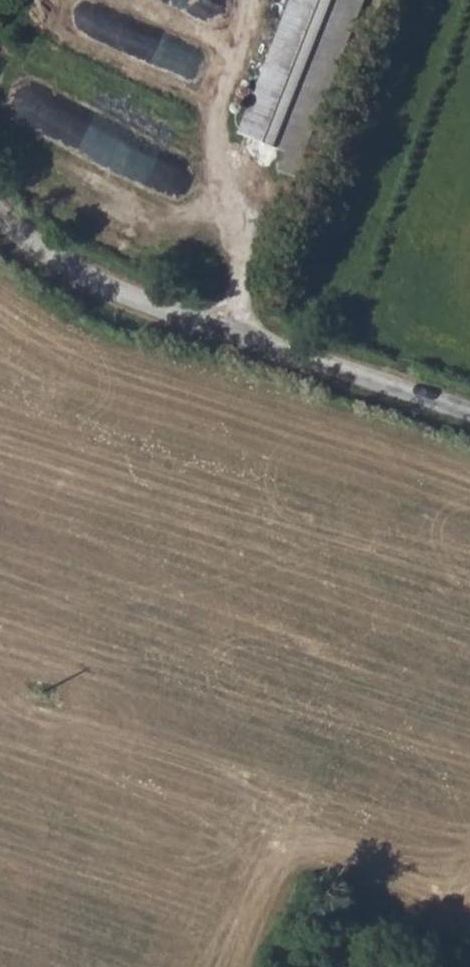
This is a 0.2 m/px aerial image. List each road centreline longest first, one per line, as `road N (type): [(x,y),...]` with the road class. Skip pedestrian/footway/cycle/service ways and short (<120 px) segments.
road 1 (unclassified): [(0,212),(24,236),(132,294),(469,410)]

